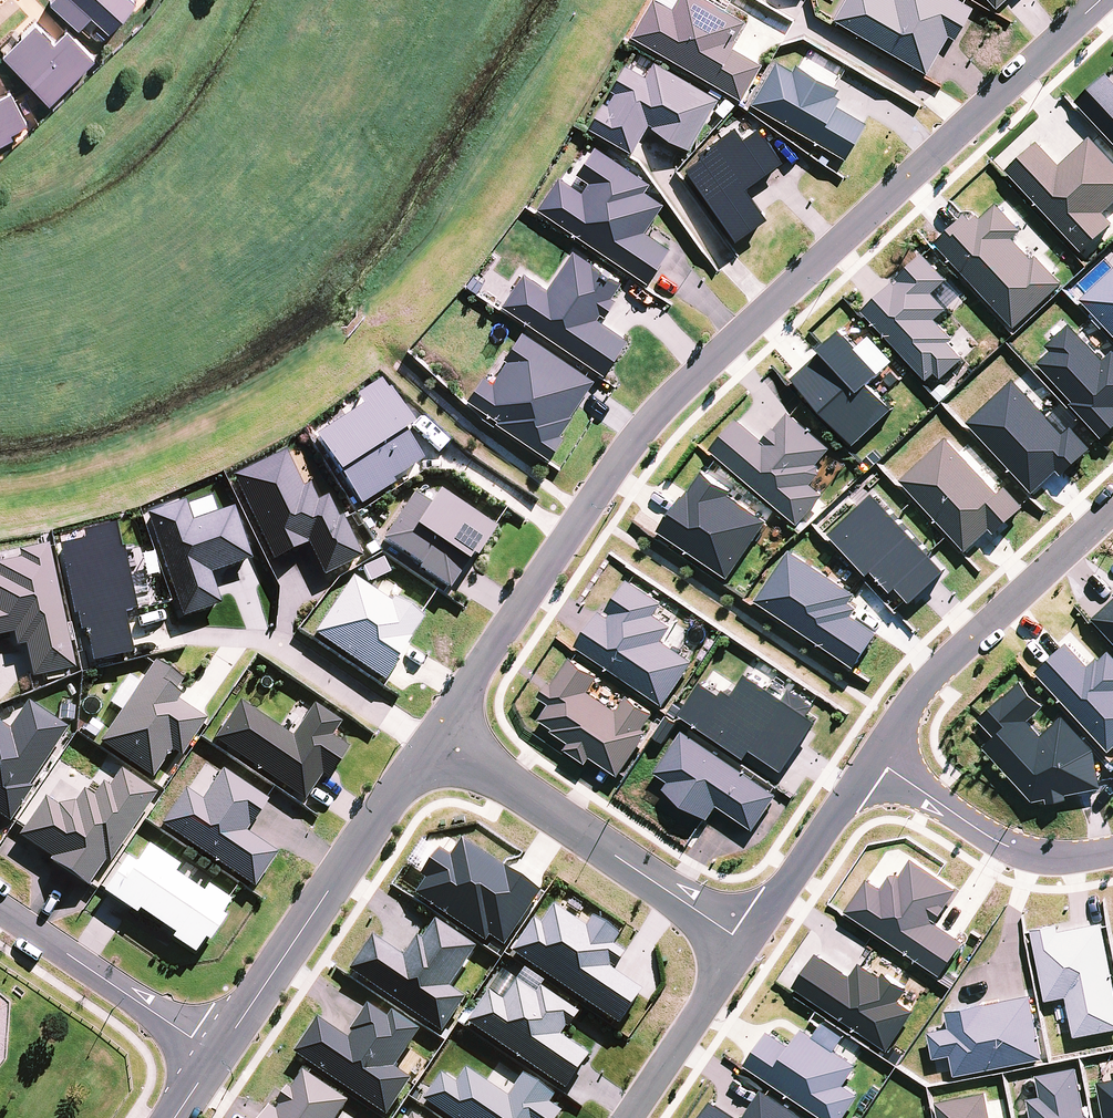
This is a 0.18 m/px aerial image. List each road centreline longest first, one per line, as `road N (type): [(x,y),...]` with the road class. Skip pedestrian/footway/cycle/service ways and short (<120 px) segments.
road 1 (residential): [(436,732),(661,410),(1099,0)]
road 2 (residential): [(217,1054),(436,732)]
road 3 (residential): [(436,732),(746,947)]
road 4 (residential): [(1112,509),(914,694),(874,758)]
road 5 (residential): [(874,758),(1008,847),(1038,856),(1112,852)]
road 6 (residential): [(217,1054),(0,906)]
road 7 (residential): [(874,758),(746,947)]
road 8 (residential): [(746,947),(629,1117)]

